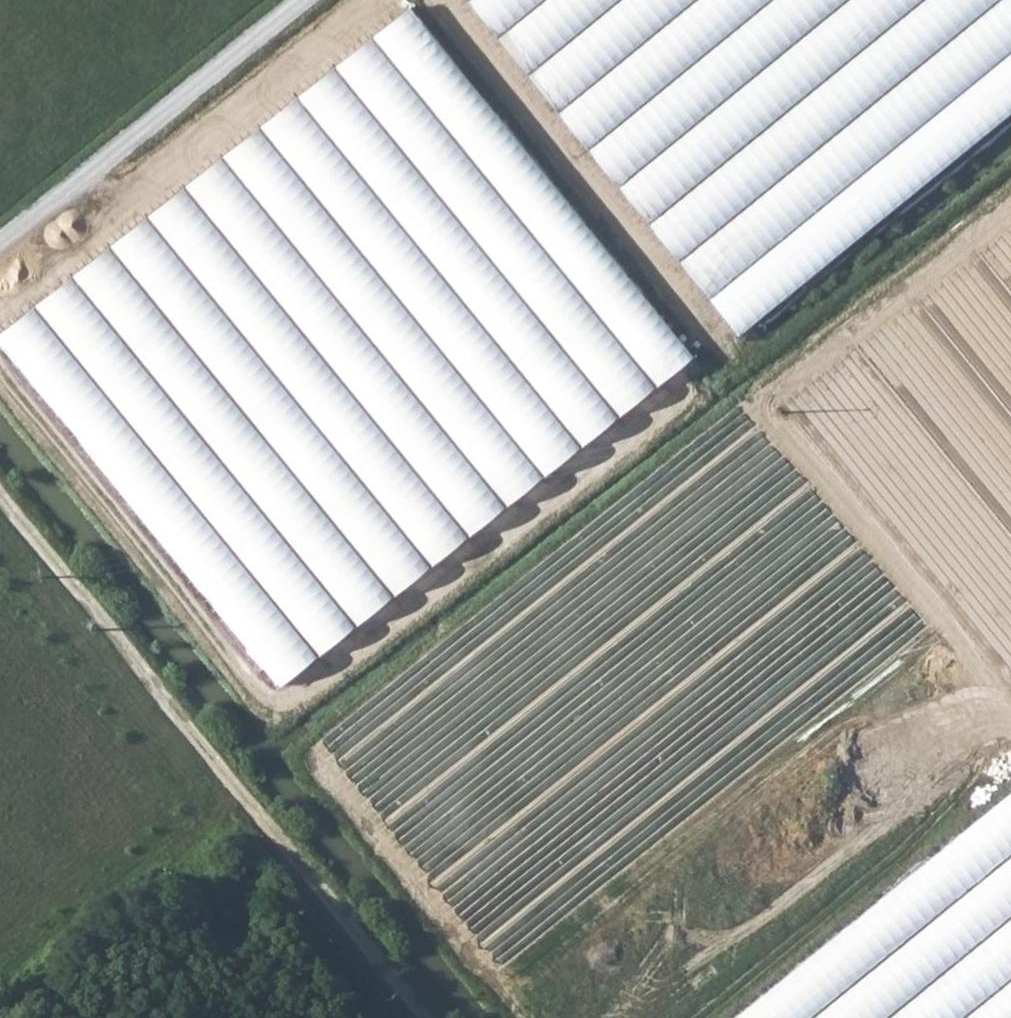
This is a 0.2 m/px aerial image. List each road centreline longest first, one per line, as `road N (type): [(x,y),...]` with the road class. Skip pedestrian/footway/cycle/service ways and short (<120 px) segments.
road 1 (track): [(0,493),(429,1017)]
road 2 (track): [(304,0),(0,250)]

